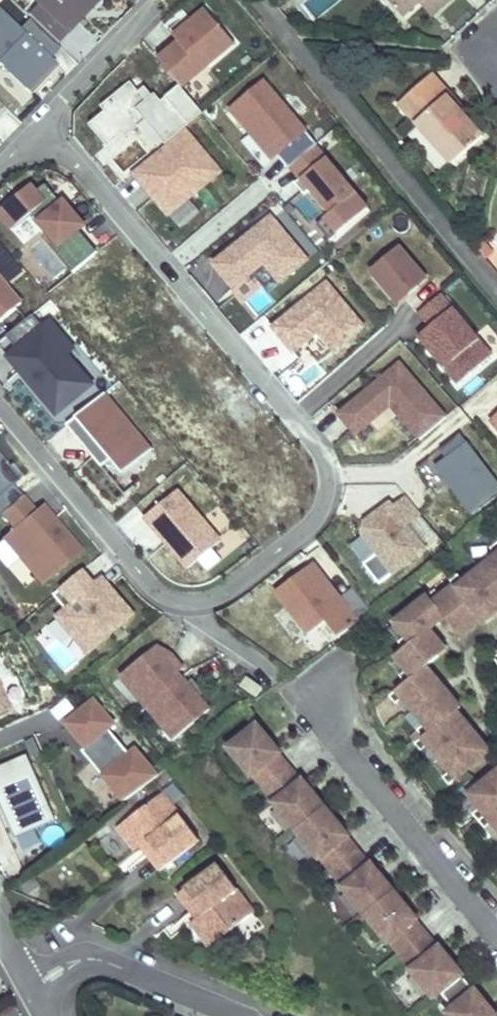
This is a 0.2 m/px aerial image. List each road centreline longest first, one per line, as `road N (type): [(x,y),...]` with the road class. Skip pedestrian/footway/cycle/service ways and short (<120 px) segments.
road 1 (residential): [(0,411),(140,576),(181,599),(233,587),(309,528),(324,498),(322,467),(308,438),(78,164),(46,151)]
road 2 (residential): [(255,0),(496,289)]
road 3 (residential): [(496,932),(358,771),(325,681)]
road 4 (residential): [(30,988),(79,962),(111,962),(249,1015)]
road 5 (residential): [(46,151),(62,108),(158,0)]

